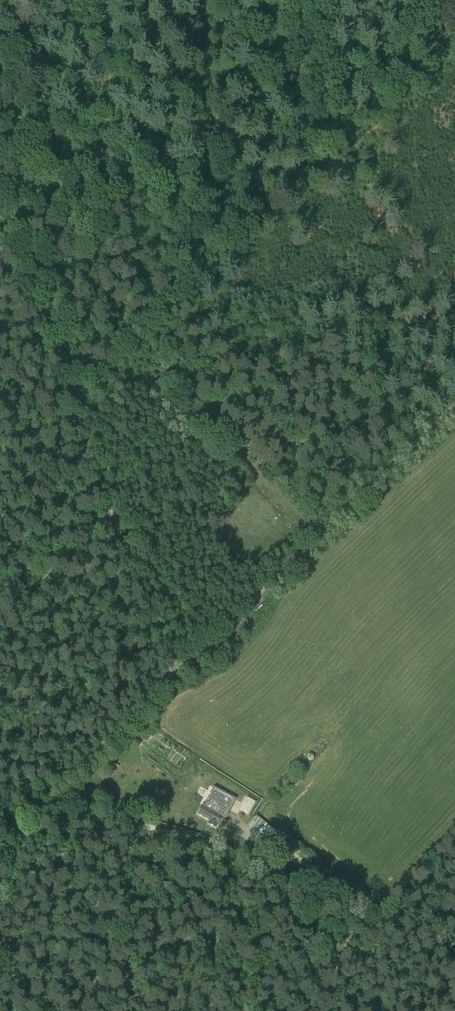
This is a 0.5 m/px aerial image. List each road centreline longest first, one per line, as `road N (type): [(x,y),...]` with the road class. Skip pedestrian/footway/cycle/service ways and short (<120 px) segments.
road 1 (track): [(454,947),(273,867),(168,832),(110,821),(0,823)]
road 2 (track): [(131,1010),(157,972),(168,832)]

